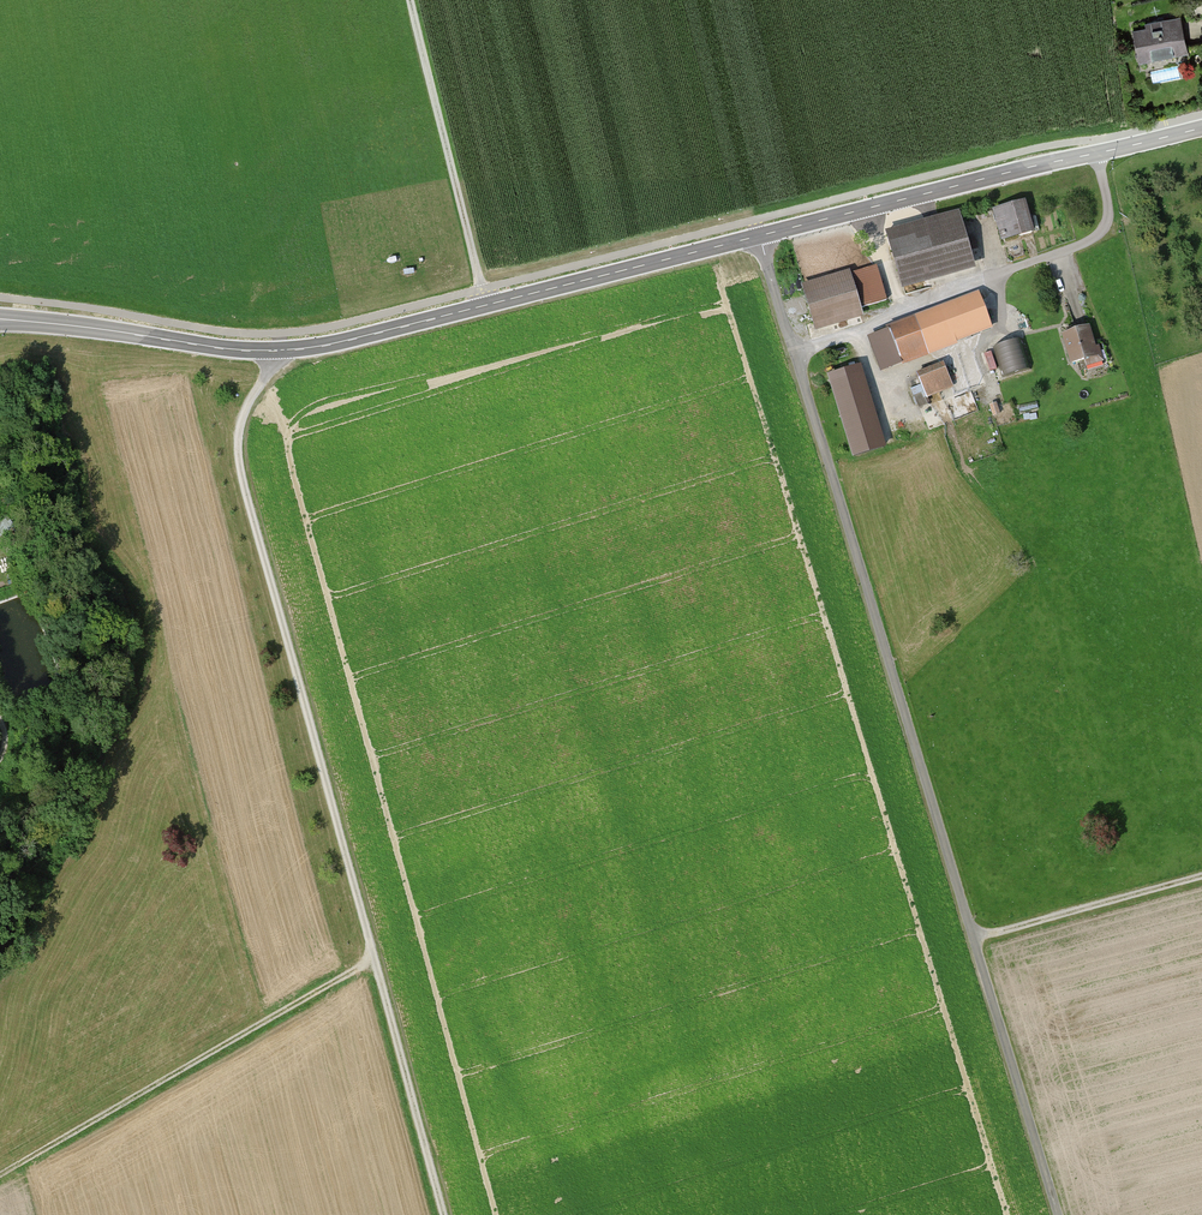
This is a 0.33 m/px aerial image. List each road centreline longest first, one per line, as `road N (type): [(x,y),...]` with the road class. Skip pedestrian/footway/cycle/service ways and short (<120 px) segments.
road 1 (track): [(1059,1214),(762,236)]
road 2 (tertiary): [(208,347),(283,352),(356,340),(1201,128)]
road 3 (track): [(445,1214),(240,463),(242,421),(283,352)]
road 4 (track): [(375,959),(0,1179)]
road 5 (track): [(1098,154),(1110,208),(1095,237),(797,354)]
road 6 (track): [(412,0),(488,308)]
road 7 (track): [(1201,878),(974,940)]
road 8 (tertiary): [(208,347),(6,319)]

